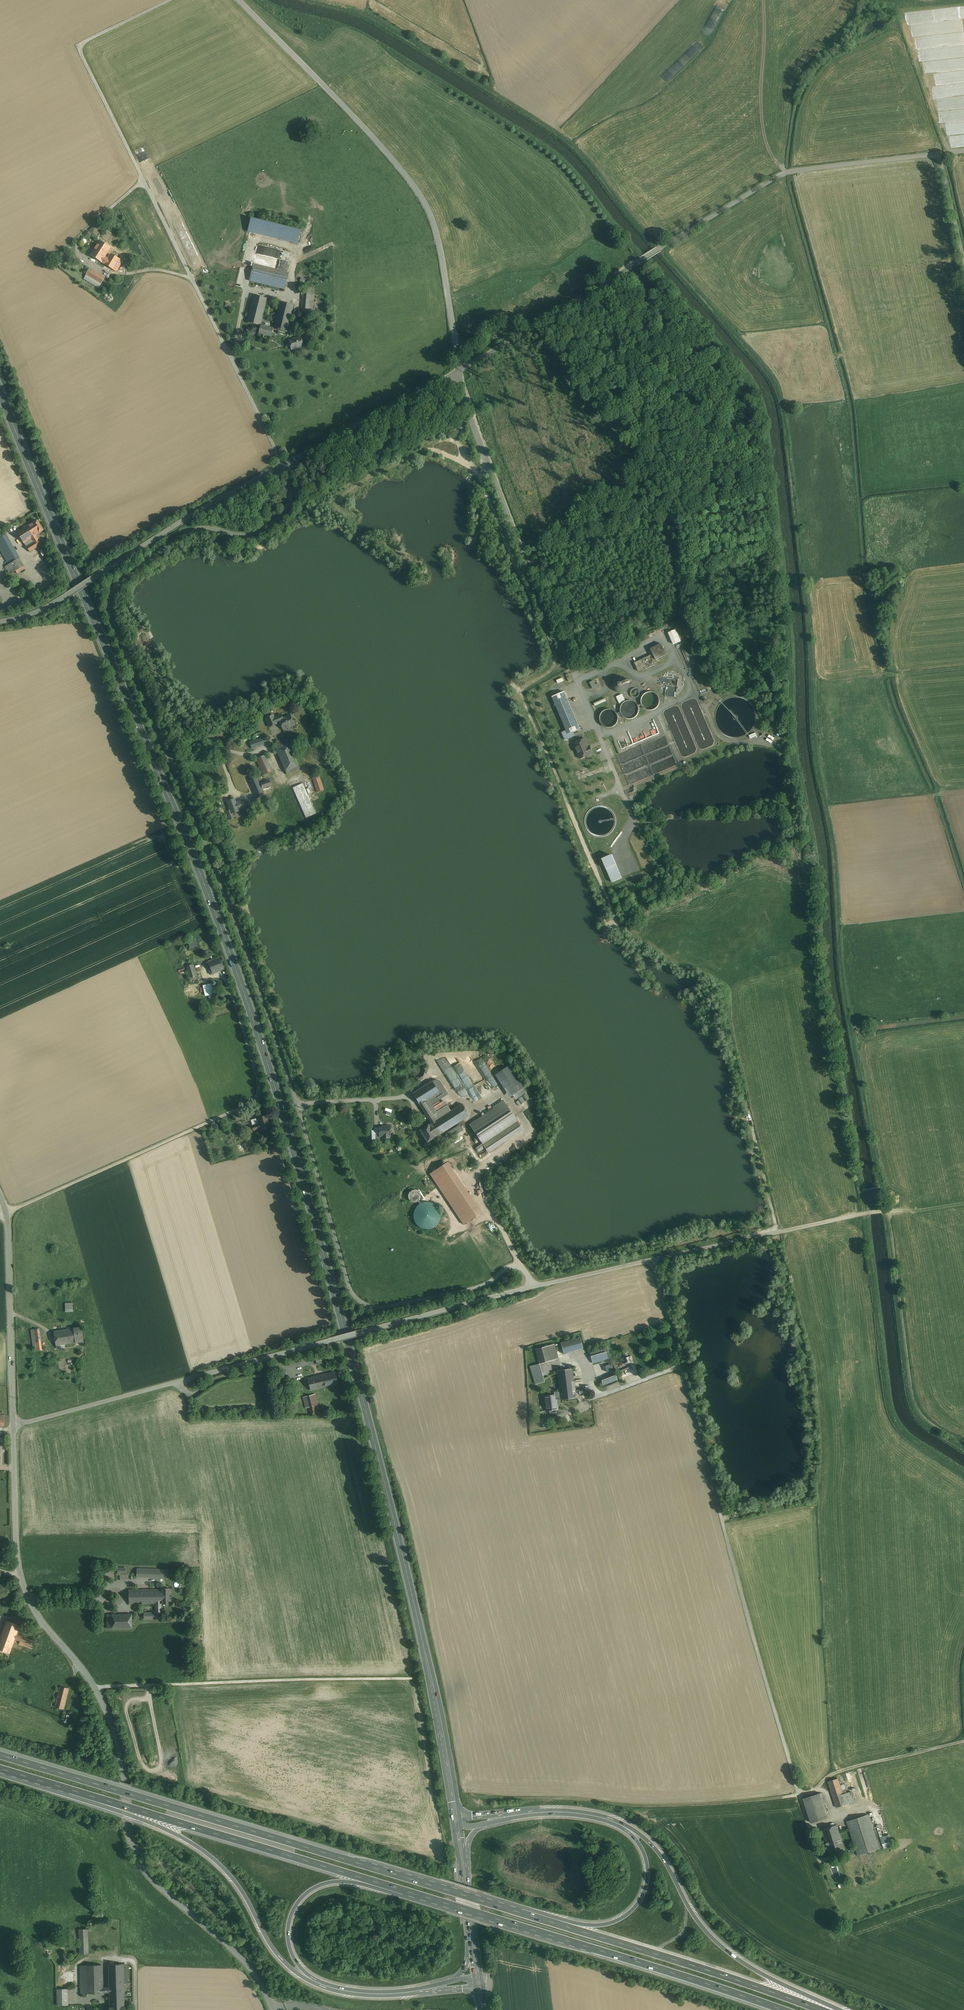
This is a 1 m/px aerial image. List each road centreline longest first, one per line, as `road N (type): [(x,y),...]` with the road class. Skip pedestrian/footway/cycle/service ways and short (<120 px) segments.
road 1 (primary): [(0,390),(179,820),(275,1087),(382,1474),(456,1817)]
road 2 (unclassified): [(809,1827),(652,1261),(14,1425)]
road 3 (unclassified): [(14,1425),(22,1576),(38,1615),(109,1716),(137,1856),(252,1970),(273,2009)]
road 4 (unclassified): [(170,0),(85,41),(81,53),(283,465)]
road 5 (unclassified): [(459,371),(783,175),(963,151)]
road 6 (motorway): [(504,1906),(0,1756)]
road 7 (motorway): [(85,1793),(201,1848),(236,1884),(279,1955),(317,1985),(386,1996),(479,1987)]
road 8 (motorway): [(839,2009),(721,1946),(664,1860),(633,1829),(554,1810),(456,1817)]
road 9 (unclassified): [(239,0),(418,195),(434,223),(459,371)]
road 10 (motorway): [(409,1892),(784,2009)]
road 11 (motorway): [(484,1824),(550,1814),(594,1818),(631,1834),(646,1859),(641,1896),(609,1922),(504,1906)]
road 12 (motorway): [(85,1793),(409,1892)]
road 13 (motorway): [(446,1983),(344,1989),(309,1975),(290,1948),(293,1910),(317,1886),(346,1881),(409,1892)]
road 14 (motorway): [(824,2009),(504,1906)]
road 15 (track): [(889,1211),(916,1403),(963,1445)]
road 16 (track): [(776,1232),(720,986)]
road 17 (track): [(652,1261),(865,1213)]
road 18 (unclassified): [(98,576),(283,465)]
road 19 (unclassified): [(6,1212),(14,1425)]
road 20 (unclassified): [(283,465),(459,371)]
road 21 (track): [(833,1819),(821,1784),(832,1773),(963,1742)]

